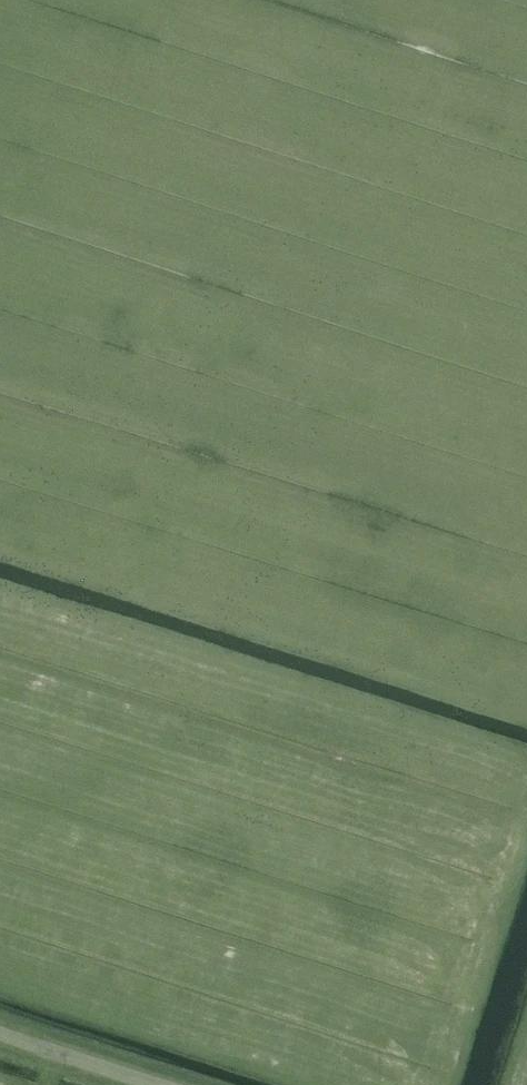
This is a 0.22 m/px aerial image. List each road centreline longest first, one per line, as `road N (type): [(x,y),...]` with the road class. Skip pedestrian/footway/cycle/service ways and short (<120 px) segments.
road 1 (unclassified): [(168,1084),(0,1030)]

